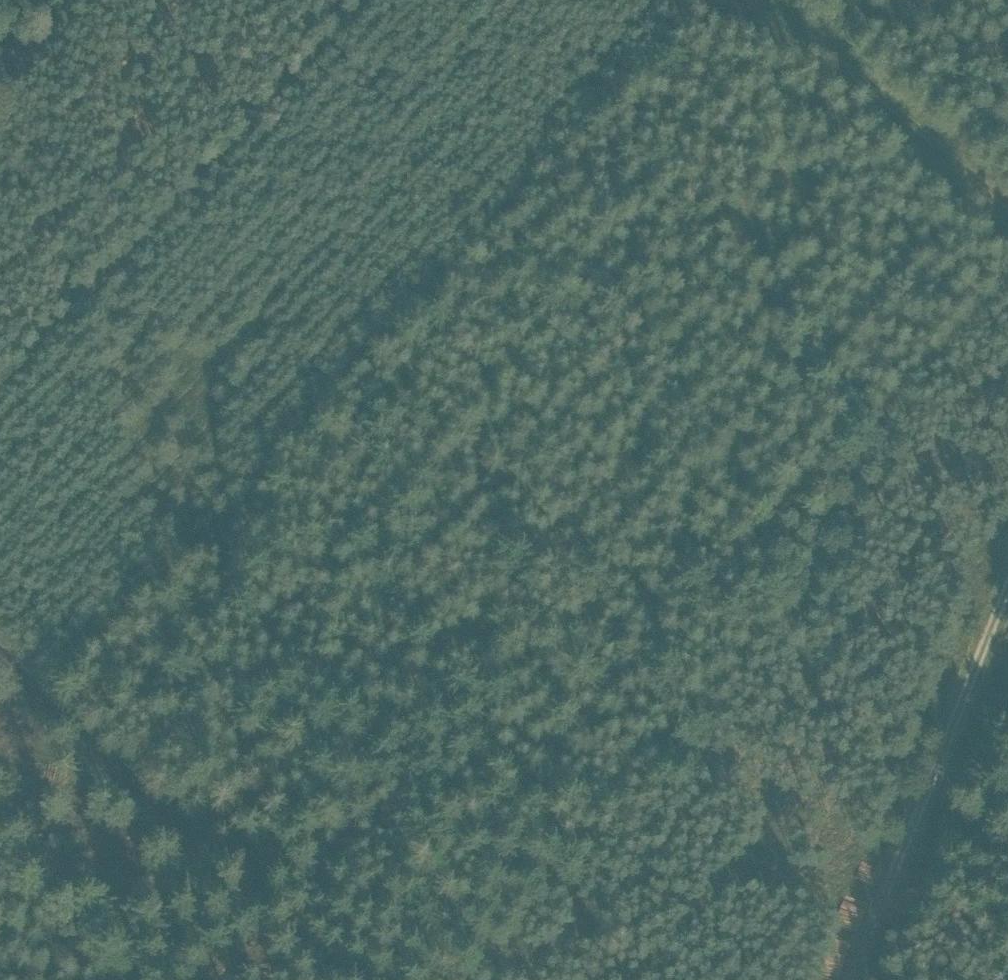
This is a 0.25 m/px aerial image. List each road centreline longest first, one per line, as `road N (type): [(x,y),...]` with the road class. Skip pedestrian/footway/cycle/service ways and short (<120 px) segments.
road 1 (track): [(848,979),(1007,584)]
road 2 (track): [(1007,221),(754,0)]

